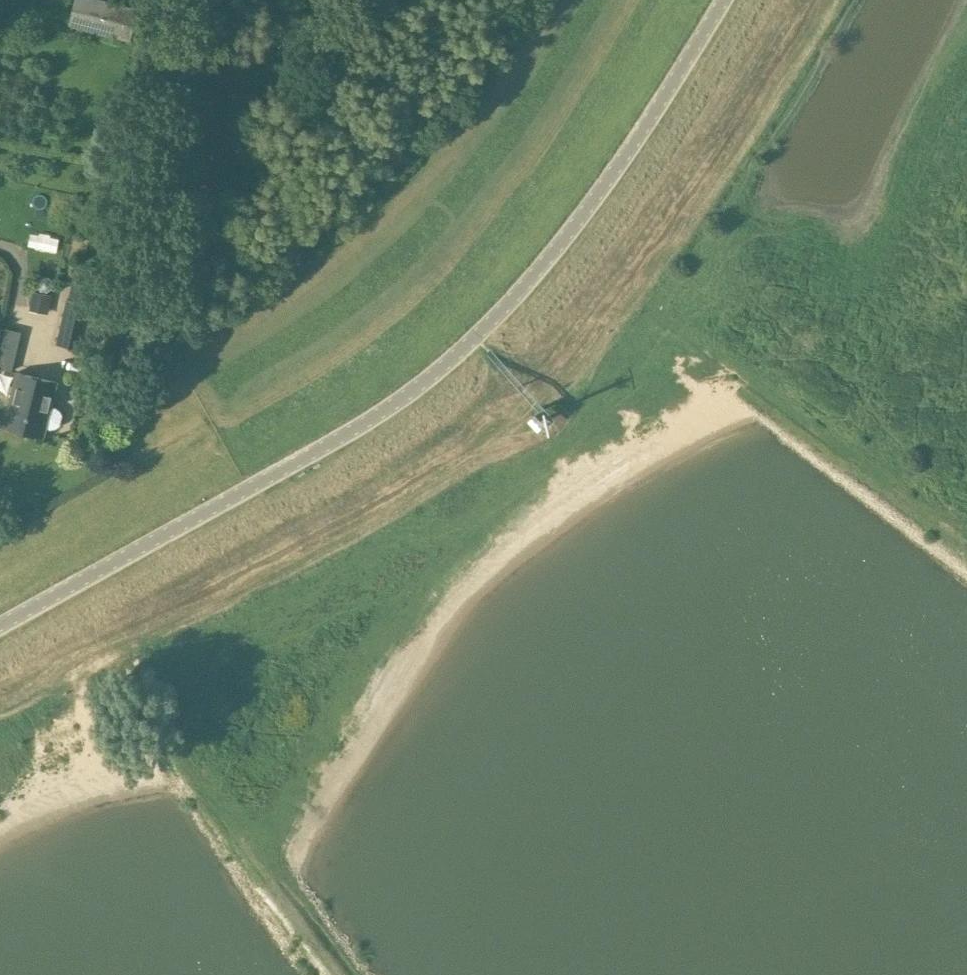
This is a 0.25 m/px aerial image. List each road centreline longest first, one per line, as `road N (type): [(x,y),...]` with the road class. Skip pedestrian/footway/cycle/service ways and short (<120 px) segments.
road 1 (unclassified): [(0,627),(378,417),(485,336),(565,245),(725,0)]

